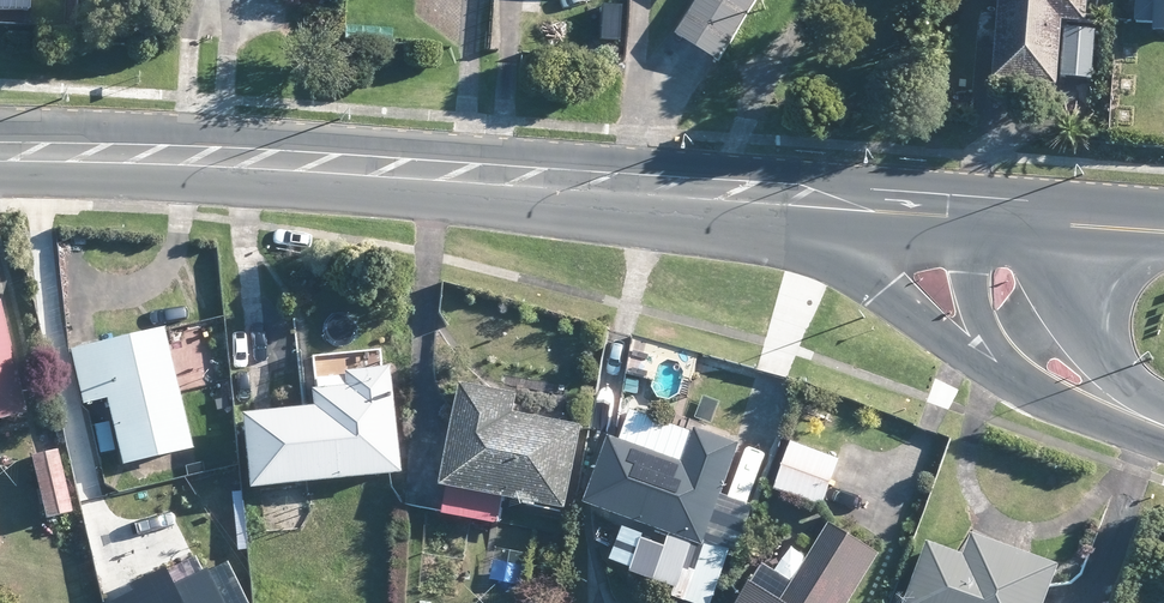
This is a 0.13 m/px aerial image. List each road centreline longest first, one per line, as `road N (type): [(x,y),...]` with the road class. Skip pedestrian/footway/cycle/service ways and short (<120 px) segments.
road 1 (secondary): [(796,199),(280,160),(0,154)]
road 2 (secondary): [(996,370),(950,347),(887,296),(796,199)]
road 3 (secondary): [(1080,222),(1086,333),(1115,382),(1163,423)]
road 4 (secondary): [(1163,436),(1081,410),(996,370)]
road 5 (secondary): [(969,213),(796,199)]
road 6 (secondary): [(996,370),(968,305),(969,213)]

